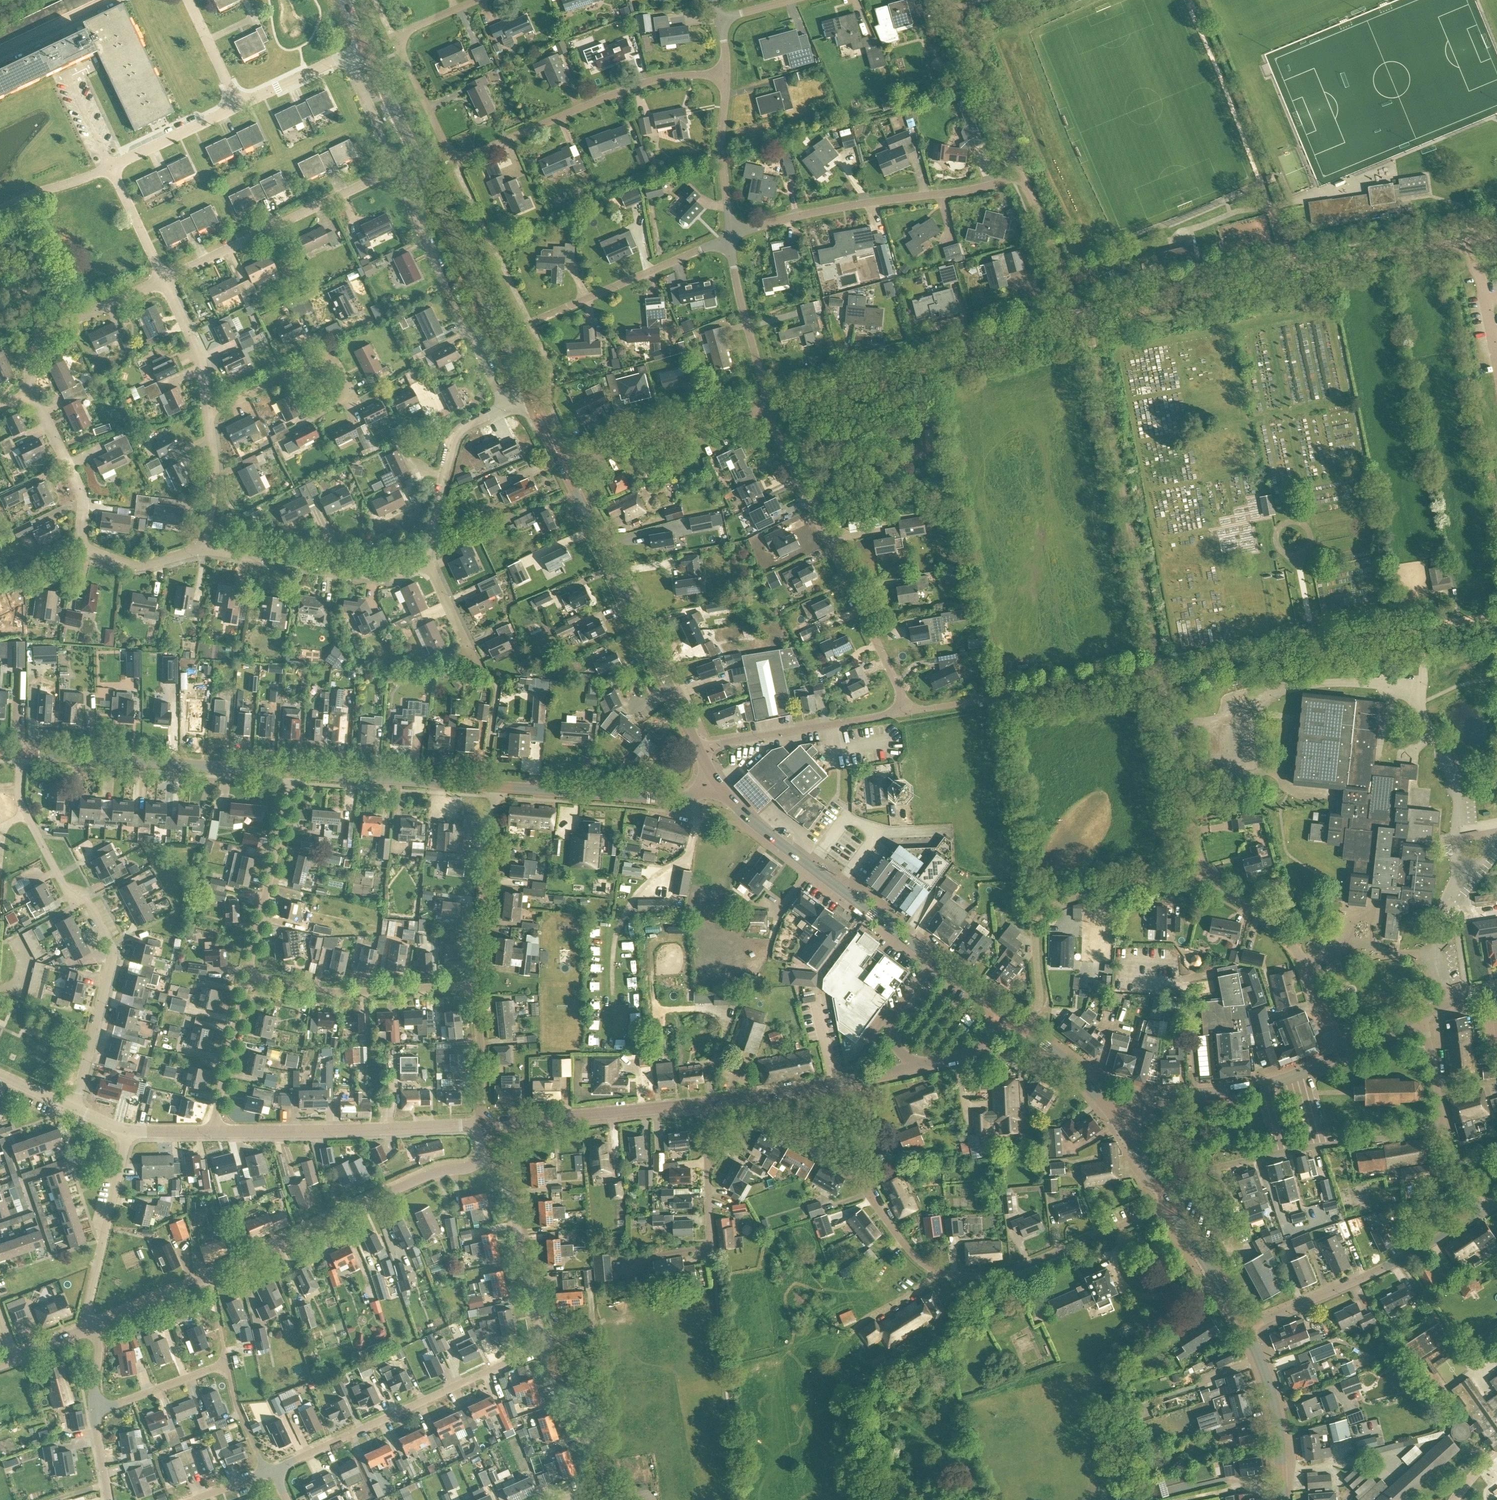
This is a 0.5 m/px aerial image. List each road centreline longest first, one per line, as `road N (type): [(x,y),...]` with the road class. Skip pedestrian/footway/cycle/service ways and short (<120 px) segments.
road 1 (residential): [(397,40),(455,157),(661,78),(727,75)]
road 2 (unclassified): [(1086,325),(1345,258),(1481,240)]
road 3 (secondary): [(529,396),(363,48)]
road 4 (unclassified): [(1159,672),(1086,325)]
road 5 (residential): [(1168,1204),(1009,1271),(973,1276),(920,1261),(870,1191)]
road 6 (residential): [(910,711),(769,409)]
road 7 (unclassified): [(769,409),(1086,325)]
road 8 (residential): [(74,1109),(112,946),(83,896),(63,885),(26,815)]
road 9 (secondary): [(698,748),(564,466)]
road 10 (residential): [(272,1471),(543,1345)]
road 11 (residential): [(731,237),(811,213),(1022,176)]
road 12 (residential): [(211,1276),(483,1158)]
road 13 (residential): [(1160,1191),(1192,1174),(1282,1152),(1443,1128)]
road 14 (residential): [(1205,872),(1104,888),(1045,911),(1035,946),(1039,1002),(1022,1028)]
road 15 (secondary): [(935,961),(748,818),(716,780)]
road 16 (tertiary): [(292,773),(22,753)]
road 17 (unclassified): [(483,1124),(213,1130)]
road 18 (residential): [(1159,672),(1420,628)]
road 19 (residential): [(1244,1328),(1375,1273),(1479,1213)]
road 20 (residential): [(506,406),(399,167)]
road 21 (residential): [(1420,686),(1289,688),(1247,701),(1233,719),(1170,725)]
road 22 (residential): [(164,279),(399,167)]
road 23 (residential): [(910,711),(1159,672)]
road 24 (secondary): [(1116,1118),(1157,1098),(1265,1085),(1337,1055)]
road 25 (residential): [(476,985),(335,993),(247,975)]
road 26 (residential): [(94,1411),(225,1365),(211,1276)]
road 27 (unclassified): [(483,1124),(705,1105)]
road 28 (residential): [(204,550),(382,576),(421,560)]
road 29 (residential): [(698,748),(910,711)]
road 30 (unclassified): [(564,466),(769,409)]
road 31 (residential): [(315,414),(346,399),(333,359),(318,358),(207,405)]
road 32 (residential): [(539,318),(731,237)]
road 33 (residential): [(247,975),(292,773)]
road 34 (tertiary): [(496,787),(292,773)]
road 35 (residential): [(82,1331),(128,1132)]
road 36 (residential): [(543,1345),(509,1188),(483,1158)]
road 37 (residential): [(476,985),(496,787)]
road 38 (unclassified): [(1022,176),(946,0)]
road 39 (residential): [(421,560),(454,436),(506,406)]
road 40 (residential): [(31,390),(34,356),(48,335),(164,279)]
road 41 (secondary): [(1283,1499),(1276,1406),(1244,1328)]
road 42 (residential): [(731,237),(769,409)]
road 43 (residential): [(89,551),(81,540),(82,494),(31,390)]
road 44 (residential): [(714,1277),(705,1105)]
road 45 (residential): [(727,75),(722,143),(731,237)]
road 46 (unclassified): [(1086,325),(1022,176)]
road 47 (residential): [(213,1130),(247,975)]
road 48 (tertiary): [(649,798),(496,787)]
road 49 (residential): [(1457,830),(1457,790),(1420,709),(1420,686)]
road 50 (unclassified): [(1205,872),(1170,725)]
road 51 (residential): [(607,1481),(543,1345)]
road 52 (residential): [(870,1191),(769,1125),(758,1098)]
road 53 (residential): [(204,550),(213,454),(207,405)]
road 54 (secondary): [(1244,1328),(1168,1204)]
road 55 (residential): [(111,167),(238,105)]
road 56 (residential): [(483,1124),(476,985)]
road 57 (residential): [(207,405),(202,362),(164,279)]
road 58 (unclassified): [(1302,962),(1279,930),(1205,872)]
road 59 (residential): [(918,1067),(896,1048),(890,1025),(935,961)]
road 60 (secondary): [(1116,1118),(1022,1028)]
road 61 (track): [(938,1270),(917,1293),(828,1335)]
road 62 (residential): [(94,1326),(211,1276)]
road 63 (residential): [(480,671),(421,560)]
road 64 (residential): [(164,279),(111,167)]
road 65 (residential): [(399,167),(347,55)]
road 66 (residential): [(0,53),(110,0)]
road 67 (residential): [(1449,1002),(1434,954),(1442,911),(1456,889)]
road 68 (residential): [(238,105),(347,55)]

